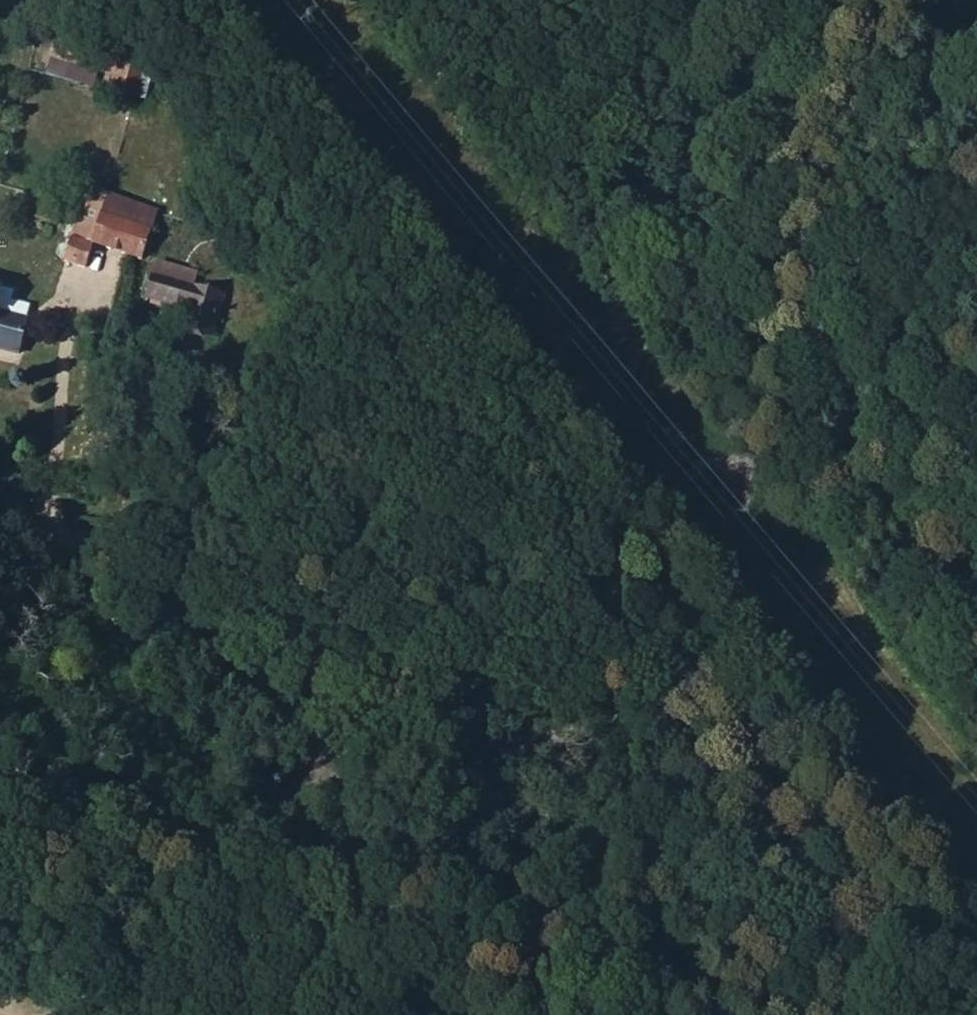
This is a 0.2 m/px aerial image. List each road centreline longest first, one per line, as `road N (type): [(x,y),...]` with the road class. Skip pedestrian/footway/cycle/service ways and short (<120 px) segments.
road 1 (unclassified): [(826,0),(742,458),(728,590),(685,669),(585,729),(475,771),(294,805),(206,852),(156,894),(101,981),(68,1014)]
road 2 (track): [(59,528),(338,577),(457,581),(536,568),(680,478),(742,458)]
road 3 (track): [(307,803),(300,748),(328,687),(324,665),(286,633),(75,555),(59,528),(0,518)]

